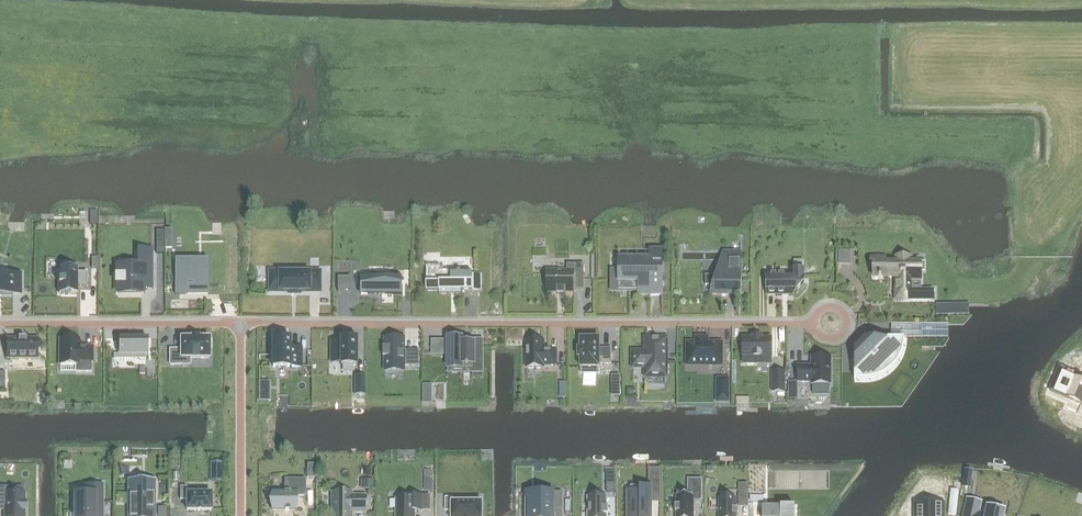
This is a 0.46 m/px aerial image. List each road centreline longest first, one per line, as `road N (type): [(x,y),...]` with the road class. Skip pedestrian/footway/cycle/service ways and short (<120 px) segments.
road 1 (residential): [(241,322),(831,322)]
road 2 (residential): [(0,322),(241,322)]
road 3 (residential): [(241,322),(241,515)]

